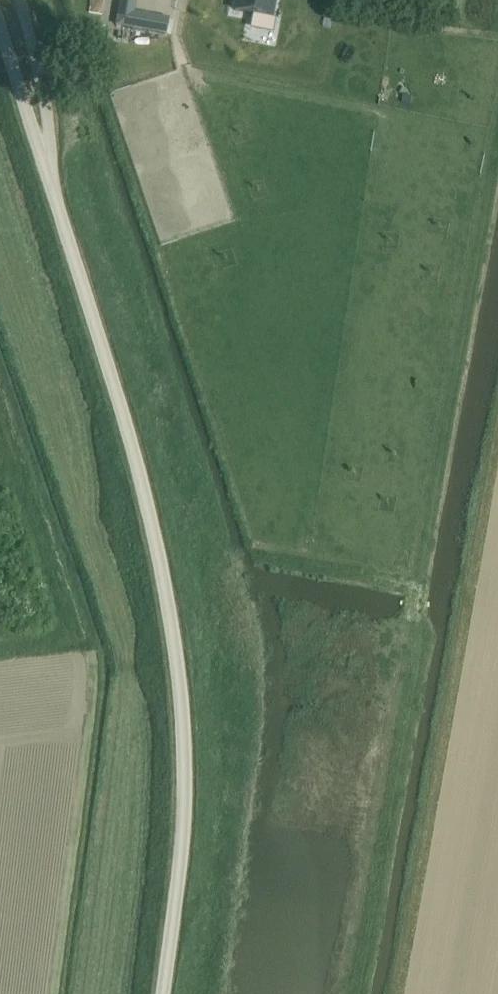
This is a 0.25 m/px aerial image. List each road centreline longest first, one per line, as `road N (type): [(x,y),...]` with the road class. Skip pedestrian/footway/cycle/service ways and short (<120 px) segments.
road 1 (unclassified): [(162,993),(188,799),(192,696),(182,594),(159,482),(44,142)]
road 2 (unclassified): [(44,142),(51,80),(41,0)]
road 3 (unclassified): [(44,142),(0,10)]

